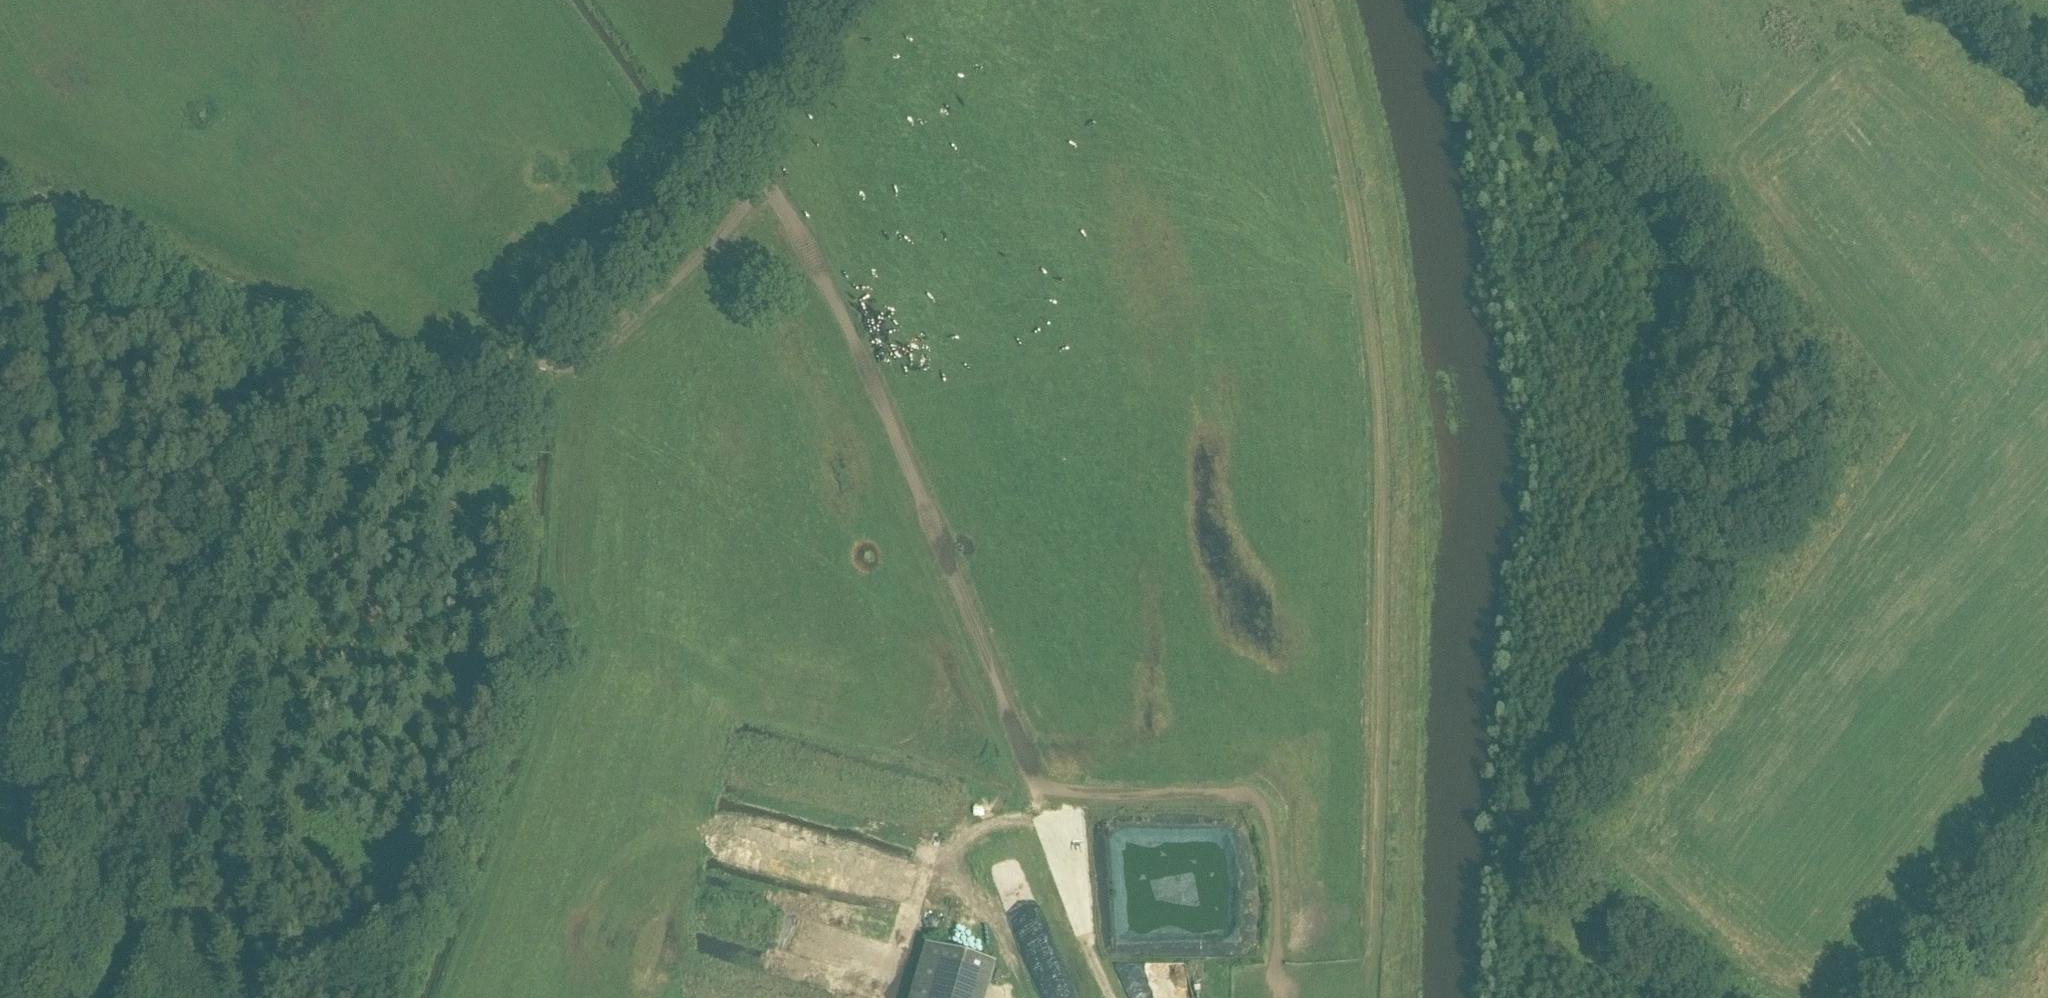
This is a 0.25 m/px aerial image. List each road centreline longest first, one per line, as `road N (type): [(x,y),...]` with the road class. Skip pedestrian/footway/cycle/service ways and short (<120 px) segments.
road 1 (track): [(1318,0),(1366,150),(1395,411),(1397,699),(1386,997)]
road 2 (track): [(0,217),(193,332),(318,381),(137,997)]
road 3 (track): [(534,365),(565,321),(722,174),(843,0)]

